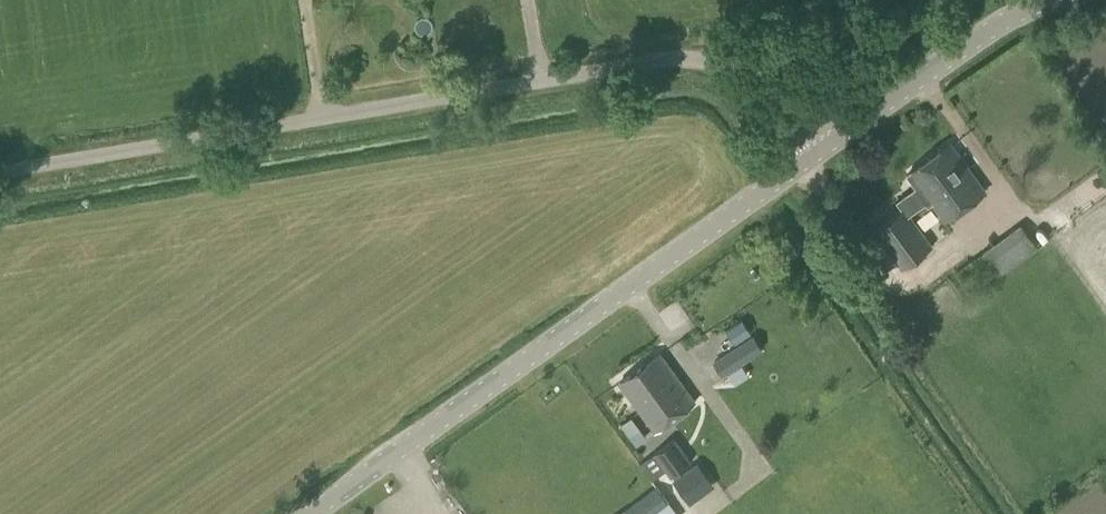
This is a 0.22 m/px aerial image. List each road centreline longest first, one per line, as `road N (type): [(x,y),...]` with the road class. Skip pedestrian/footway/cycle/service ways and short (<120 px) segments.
road 1 (unclassified): [(0,175),(656,60),(719,67),(764,100),(813,158)]
road 2 (tertiary): [(315,513),(813,158)]
road 3 (tertiary): [(813,158),(978,44),(1059,0)]

